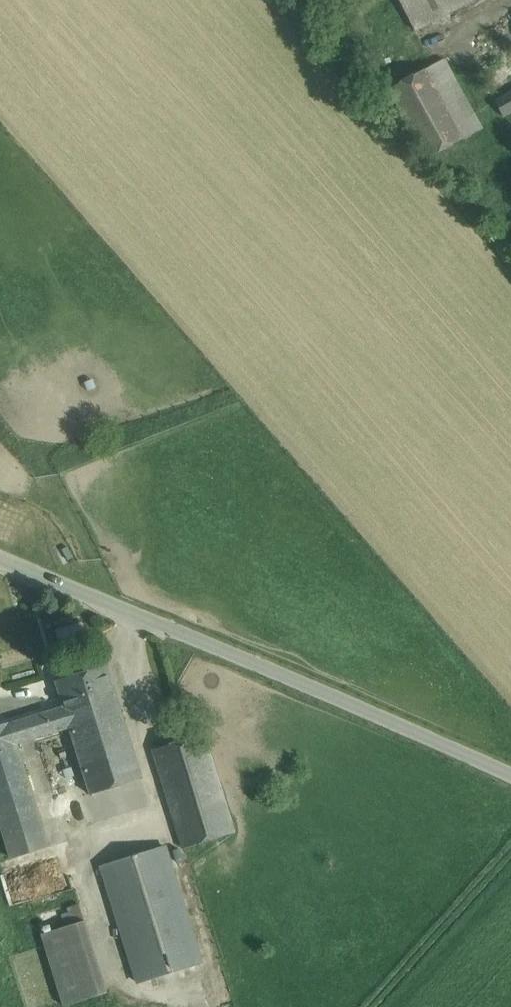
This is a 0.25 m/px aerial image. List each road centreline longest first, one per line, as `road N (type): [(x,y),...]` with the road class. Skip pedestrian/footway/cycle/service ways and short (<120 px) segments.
road 1 (unclassified): [(510,774),(0,559)]
road 2 (track): [(374,1006),(510,854)]

